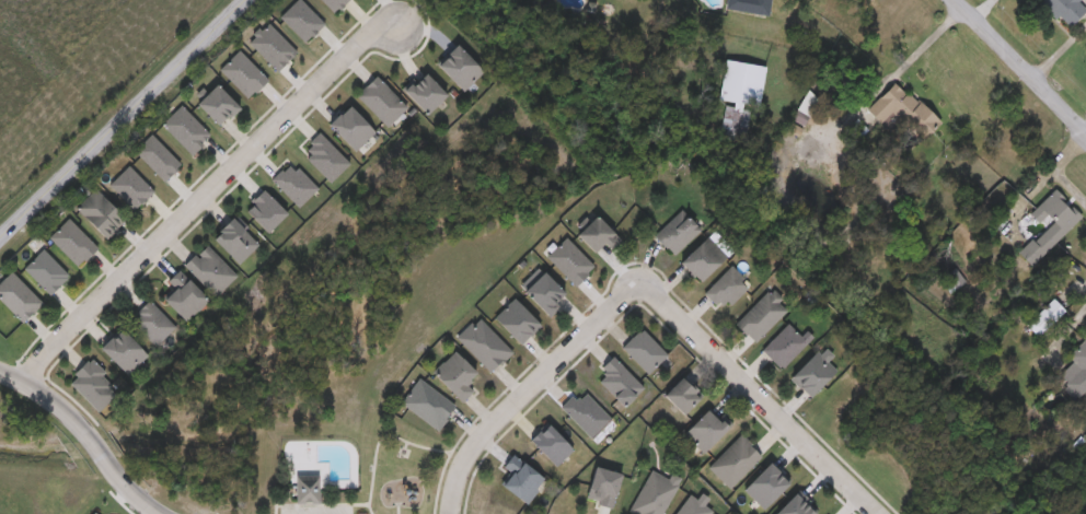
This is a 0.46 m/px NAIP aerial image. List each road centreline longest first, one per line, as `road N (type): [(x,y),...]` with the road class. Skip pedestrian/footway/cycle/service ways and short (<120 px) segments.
road 1 (residential): [(392,22),(20,387)]
road 2 (tertiary): [(0,240),(249,0)]
road 3 (residential): [(875,513),(640,285)]
road 4 (residential): [(640,285),(467,454),(451,483),(450,513)]
road 5 (tertiary): [(159,513),(66,416),(0,380)]
road 6 (residential): [(944,0),(1085,142)]

